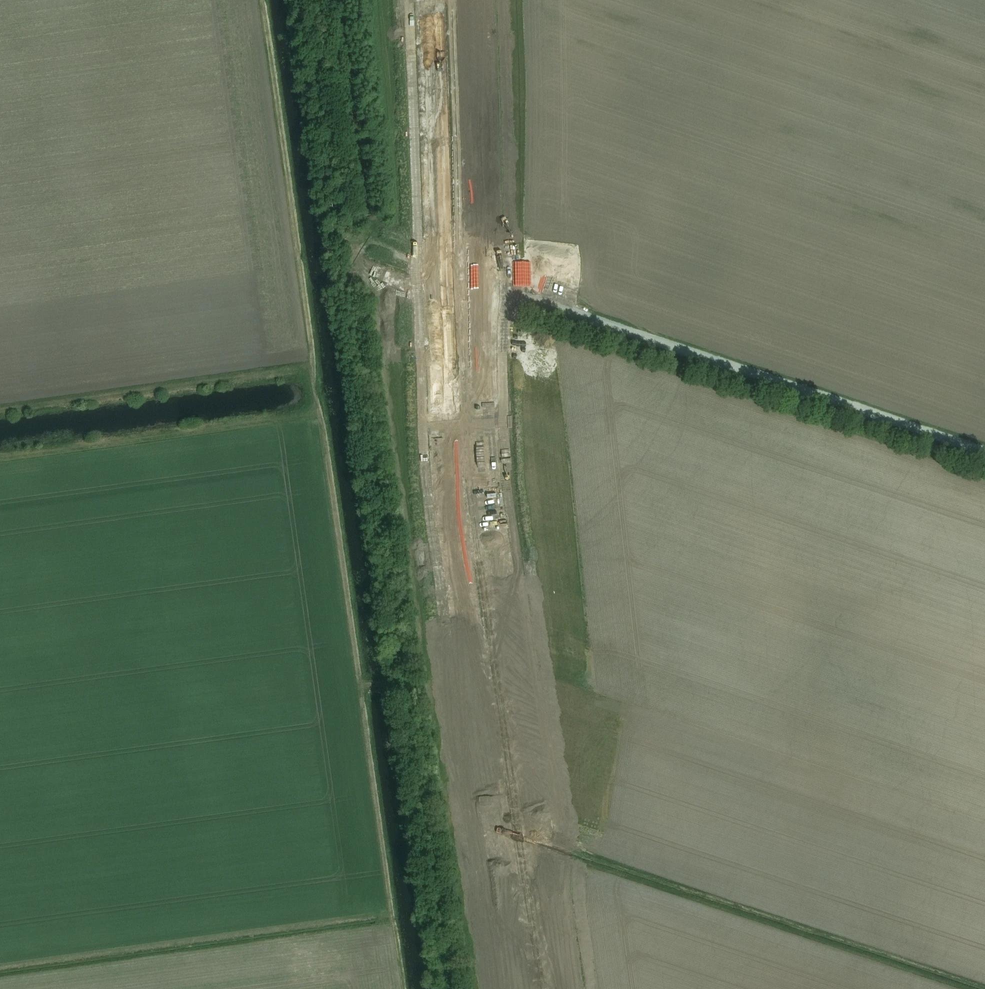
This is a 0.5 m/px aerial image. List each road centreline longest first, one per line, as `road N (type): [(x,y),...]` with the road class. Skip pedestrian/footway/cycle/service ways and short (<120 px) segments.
road 1 (track): [(984,453),(368,253)]

